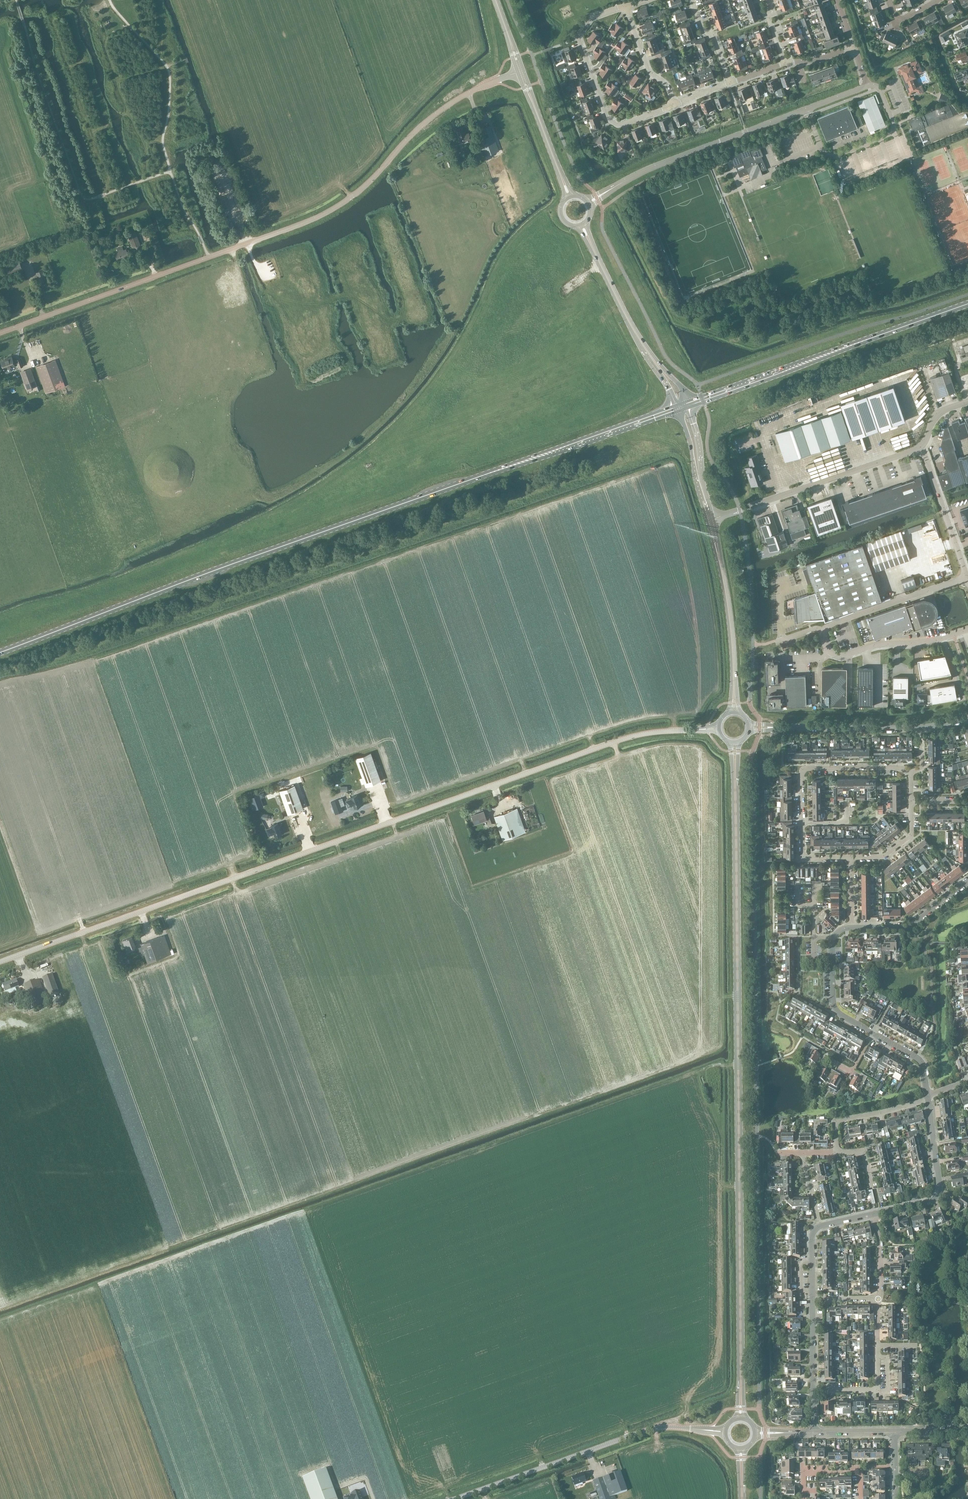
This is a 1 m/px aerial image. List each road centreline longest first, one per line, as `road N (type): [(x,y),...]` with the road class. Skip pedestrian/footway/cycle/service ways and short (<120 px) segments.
road 1 (unclassified): [(0,963),(615,742),(719,728)]
road 2 (primary): [(0,652),(675,409)]
road 3 (tertiary): [(741,1418),(734,742)]
road 4 (unclassified): [(0,333),(318,217),(357,192),(440,110),(518,72)]
road 5 (primary): [(688,405),(967,304)]
road 6 (unclassified): [(455,1498),(655,1428),(726,1432)]
road 7 (residential): [(910,773),(803,770),(803,858),(851,857)]
road 8 (unclassified): [(710,519),(922,444)]
road 9 (unclassified): [(749,728),(920,728),(967,718)]
road 10 (unclassified): [(609,190),(806,109)]
road 11 (tertiary): [(734,712),(729,611),(710,519)]
road 12 (unclassified): [(806,109),(822,151),(838,155),(893,132),(878,88)]
road 13 (residential): [(874,1214),(938,1195),(928,1100)]
road 14 (unclassified): [(967,630),(841,656),(828,648),(824,631)]
road 15 (residential): [(578,39),(606,117),(619,125),(673,104)]
road 16 (unclassified): [(824,631),(967,577)]
road 17 (unclassified): [(922,444),(967,577)]
road 18 (tertiary): [(655,363),(591,243)]
road 19 (residential): [(852,927),(908,926),(967,881)]
road 20 (residential): [(836,1152),(838,1120),(928,1100)]

